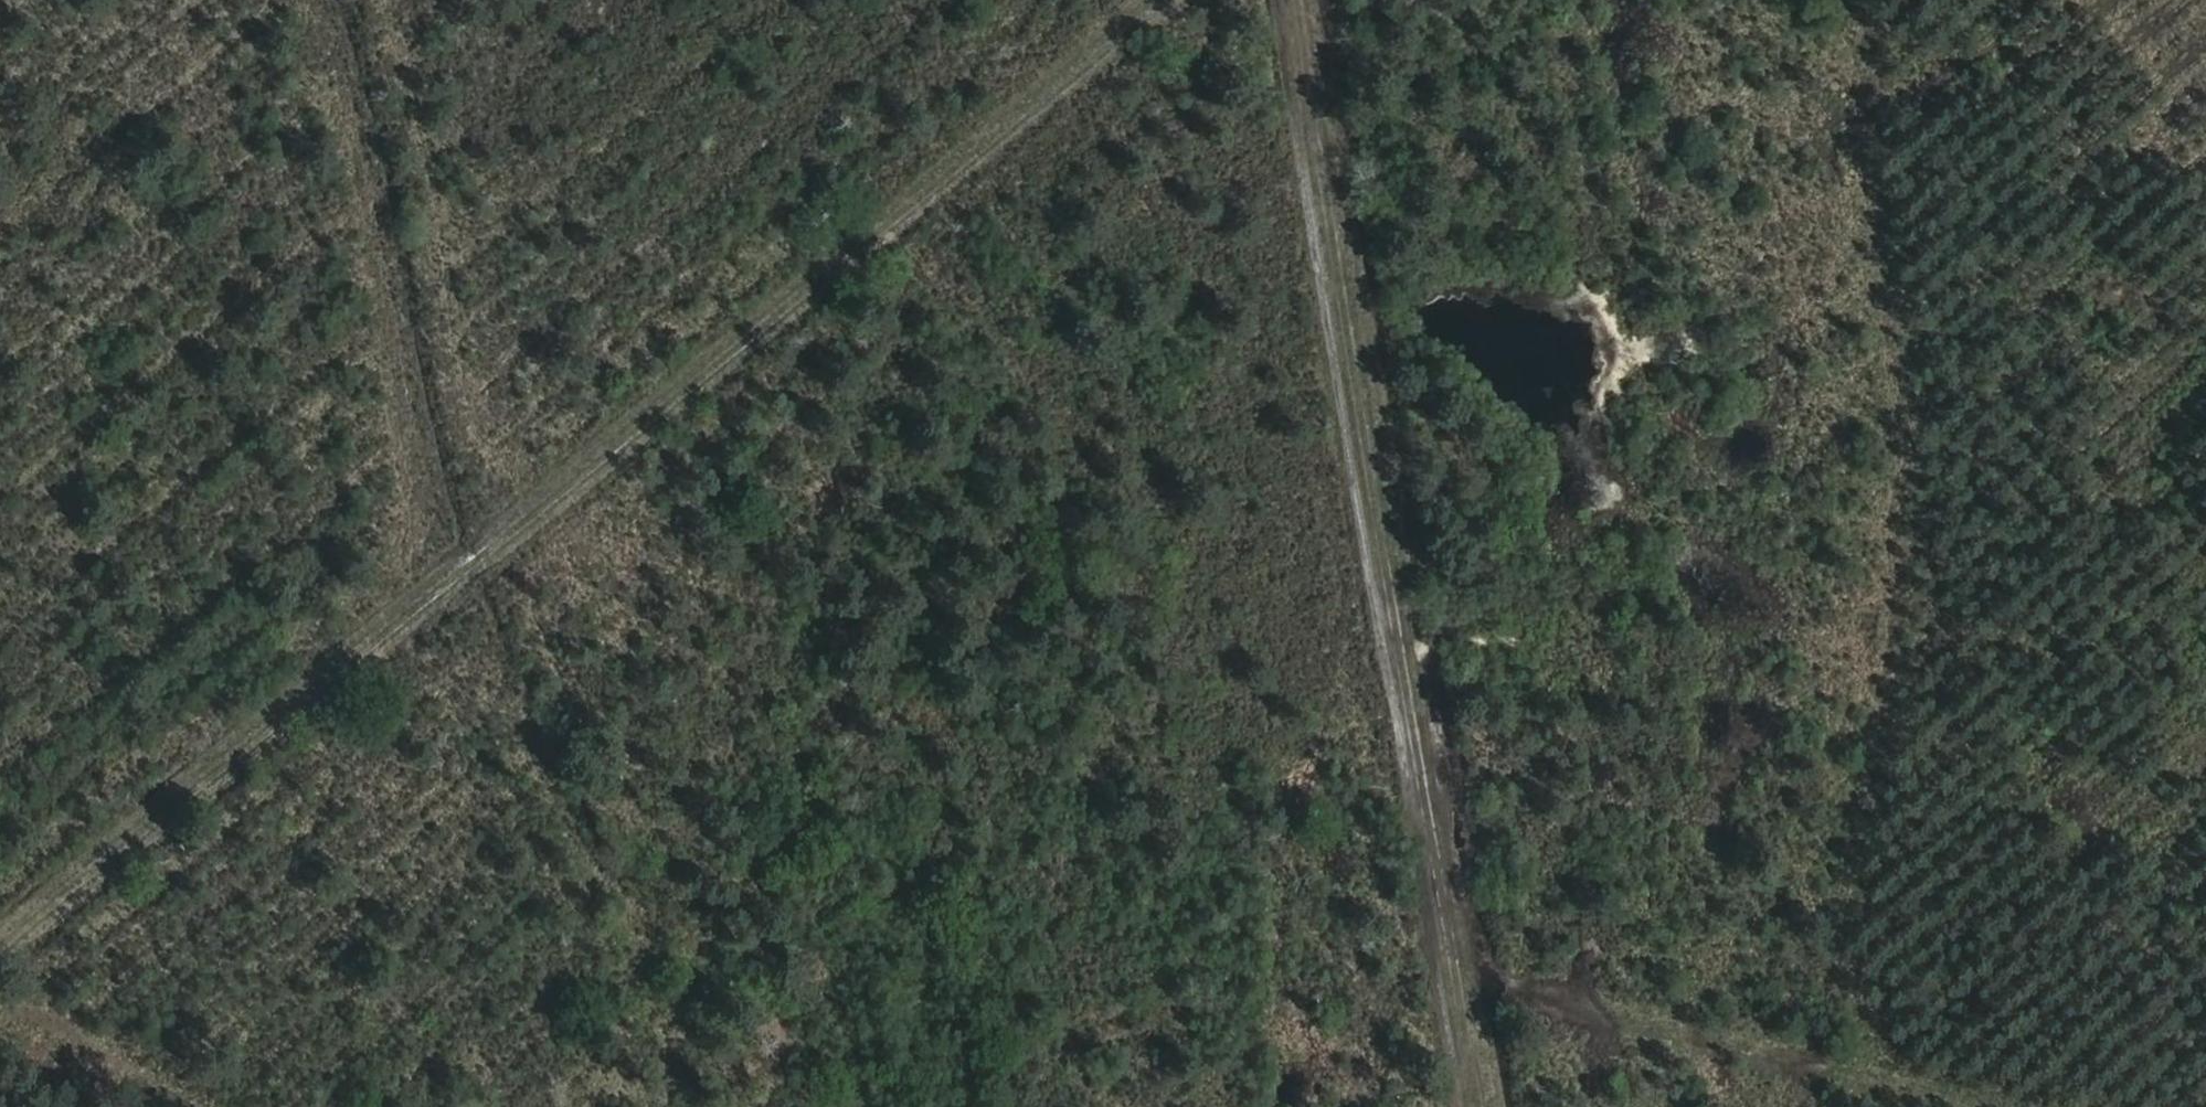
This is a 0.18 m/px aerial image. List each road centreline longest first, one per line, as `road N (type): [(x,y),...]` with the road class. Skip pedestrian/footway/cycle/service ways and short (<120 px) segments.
road 1 (track): [(0,932),(1125,0)]
road 2 (track): [(1345,1106),(1164,0)]

